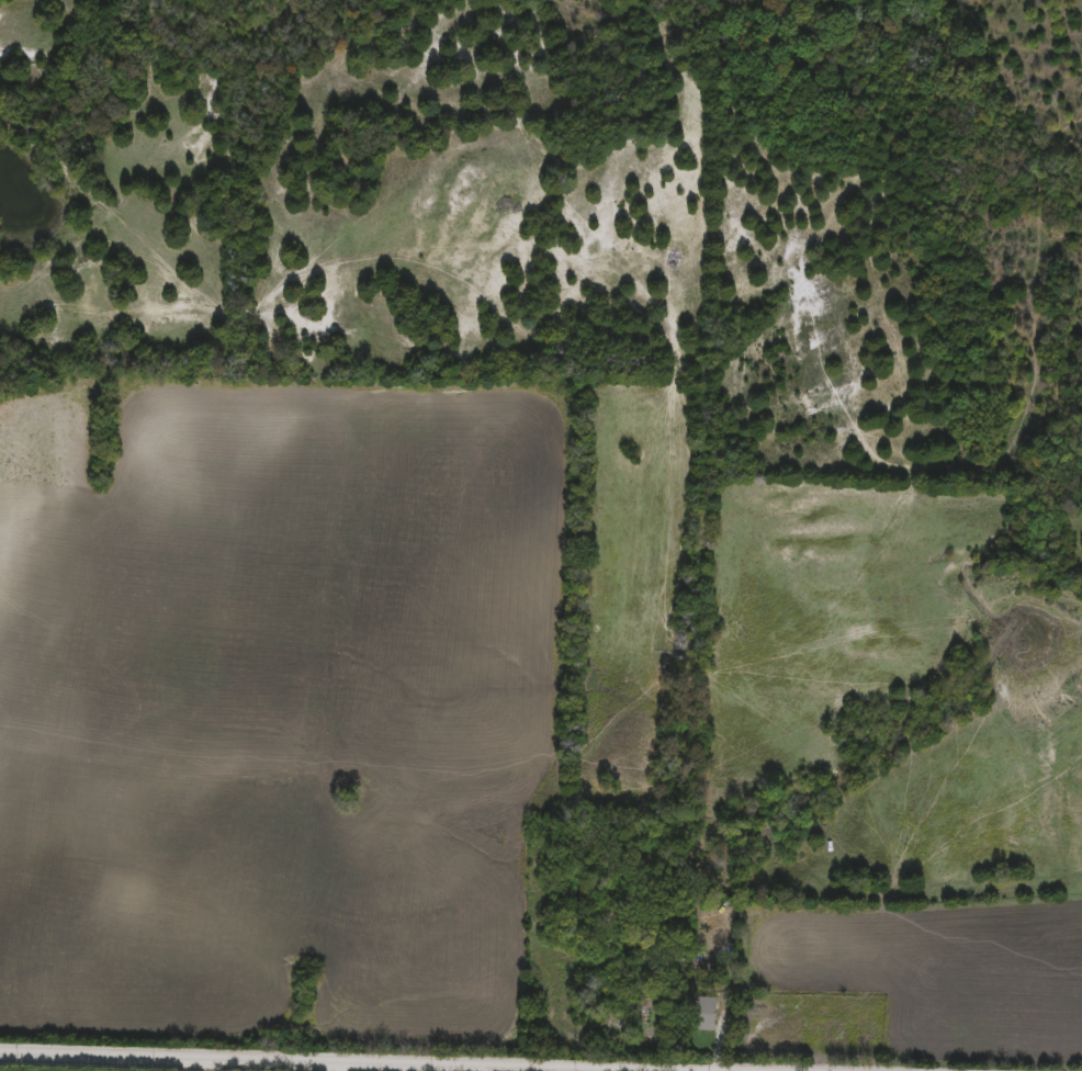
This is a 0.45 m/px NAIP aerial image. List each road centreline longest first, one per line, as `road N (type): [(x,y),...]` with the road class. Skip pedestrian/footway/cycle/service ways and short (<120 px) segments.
road 1 (residential): [(0,1054),(617,1070)]

